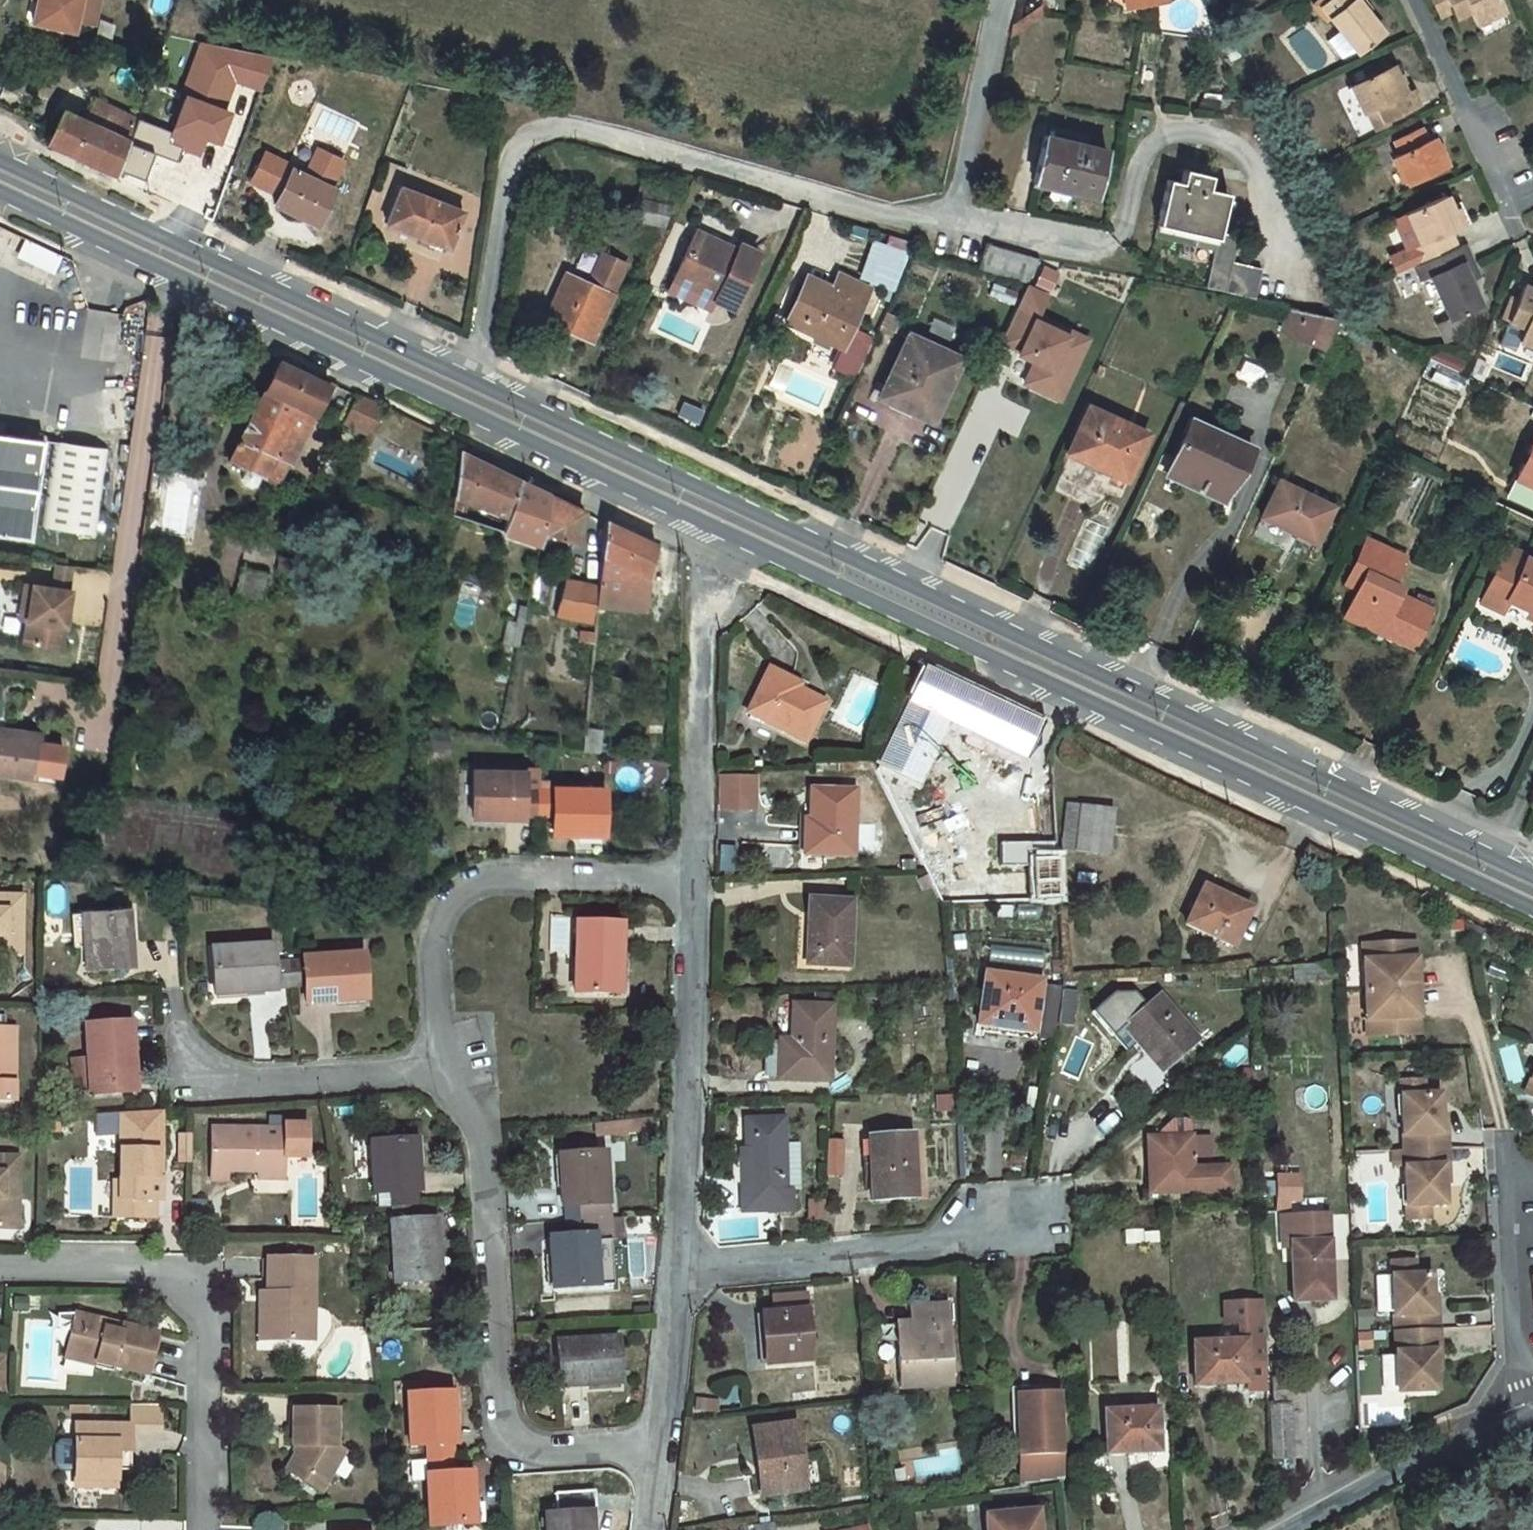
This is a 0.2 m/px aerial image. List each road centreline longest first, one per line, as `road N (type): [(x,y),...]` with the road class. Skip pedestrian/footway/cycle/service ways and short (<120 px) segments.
road 1 (secondary): [(1532,887),(467,384)]
road 2 (residential): [(1000,0),(949,205),(935,224),(904,223),(560,120),(519,137),(501,179),(467,384)]
road 3 (secondary): [(710,542),(1532,928)]
road 4 (secondary): [(0,208),(710,542)]
road 5 (residential): [(434,1065),(478,1146),(502,1427),(523,1452),(652,1449)]
road 6 (secondary): [(467,384),(0,164)]
road 7 (residential): [(201,1529),(199,1271),(0,1273)]
road 8 (residential): [(690,890),(494,881),(457,899),(425,976),(434,1065)]
road 9 (residential): [(690,890),(679,1277)]
road 10 (residential): [(1056,1233),(679,1277)]
road 11 (residential): [(710,542),(697,626),(690,890)]
road 12 (residential): [(170,1007),(180,1087),(434,1065)]
road 13 (residential): [(1266,1529),(1402,1462),(1528,1414)]
road 14 (residential): [(1503,1137),(1528,1414)]
road 15 (residential): [(679,1277),(652,1449)]

